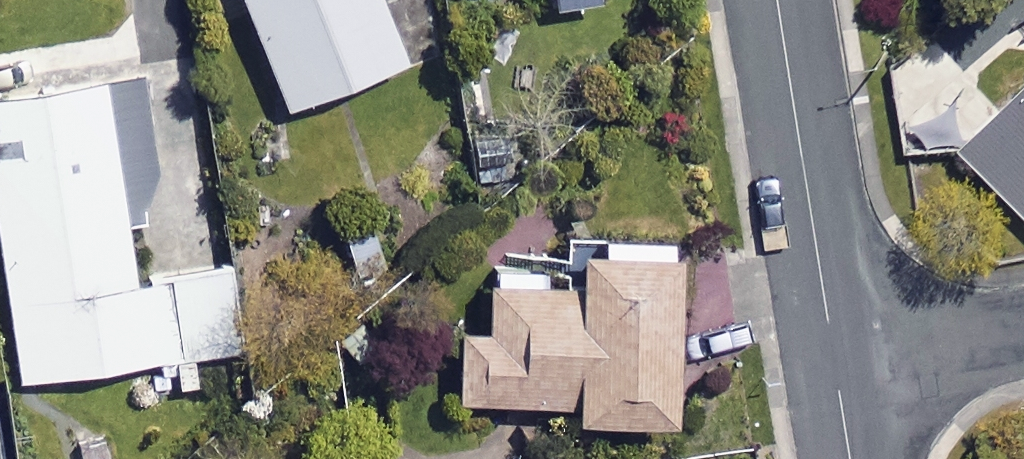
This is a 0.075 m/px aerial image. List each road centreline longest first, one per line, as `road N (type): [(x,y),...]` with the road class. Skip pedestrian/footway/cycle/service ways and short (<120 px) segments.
road 1 (residential): [(835,361),(772,0)]
road 2 (residential): [(1023,330),(835,361)]

